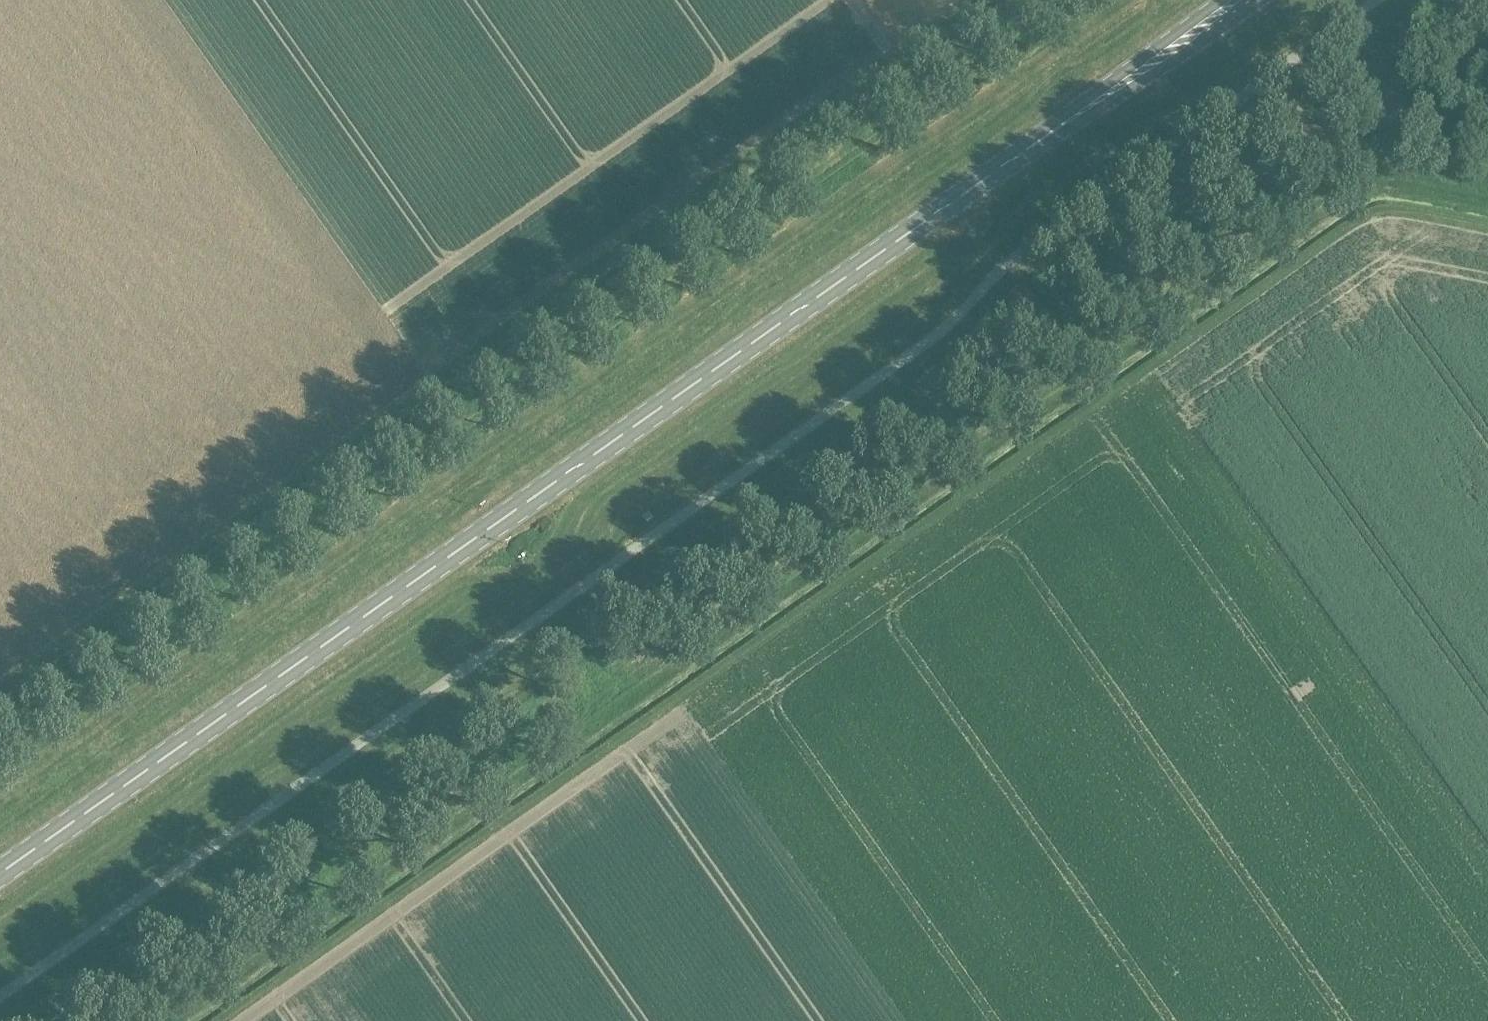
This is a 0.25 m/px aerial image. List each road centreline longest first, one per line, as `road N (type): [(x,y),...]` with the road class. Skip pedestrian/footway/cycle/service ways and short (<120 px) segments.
road 1 (secondary): [(0,874),(1241,0)]

